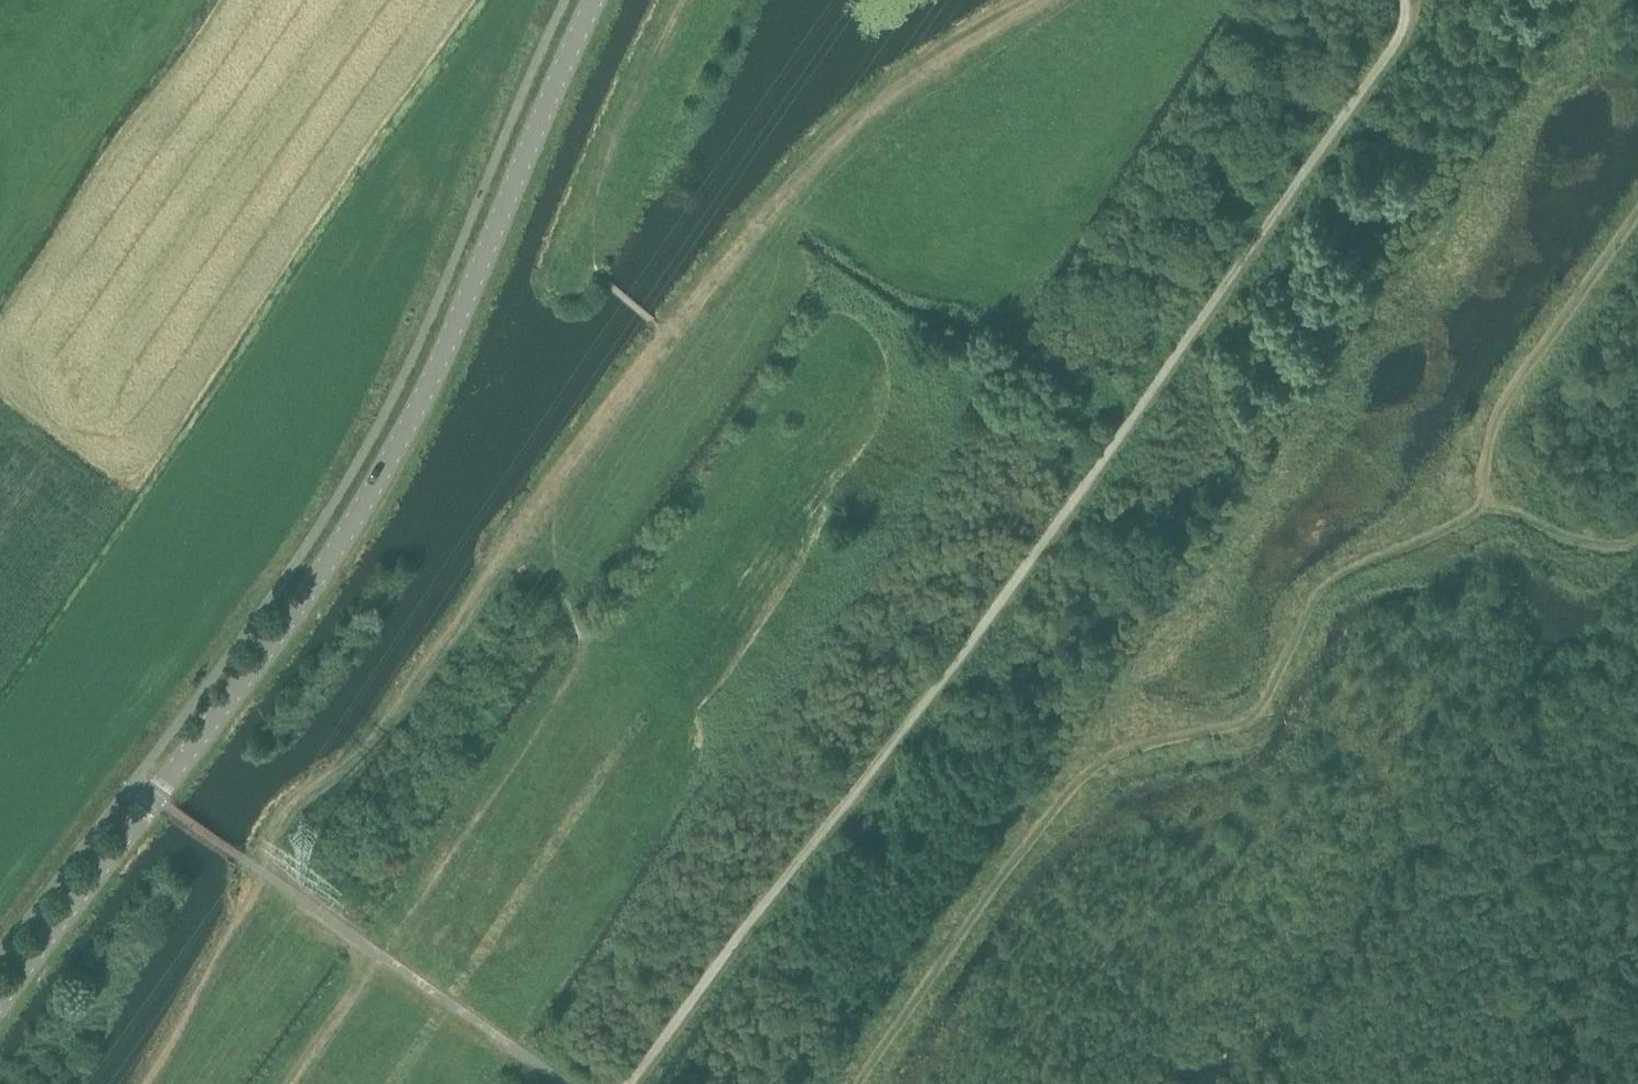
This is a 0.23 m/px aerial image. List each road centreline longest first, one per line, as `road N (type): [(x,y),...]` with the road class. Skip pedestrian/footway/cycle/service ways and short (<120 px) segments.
road 1 (track): [(1405,0),(1410,30),(885,746),(626,1083)]
road 2 (tertiary): [(0,1003),(299,606),(380,479),(447,347),(596,0)]
road 3 (track): [(859,1083),(1075,777),(1130,749),(1236,721),(1266,699),(1320,586),(1462,507),(1503,505),(1595,543),(1637,529)]
road 4 (track): [(1075,777),(1612,0)]
road 5 (track): [(245,864),(662,331)]
road 6 (track): [(662,331),(769,207),(880,101),(1062,0)]
road 7 (track): [(1462,507),(1462,472),(1637,223)]
road 8 (track): [(598,273),(590,231),(599,191),(629,112),(691,0)]
road 9 (track): [(276,1083),(369,950)]

